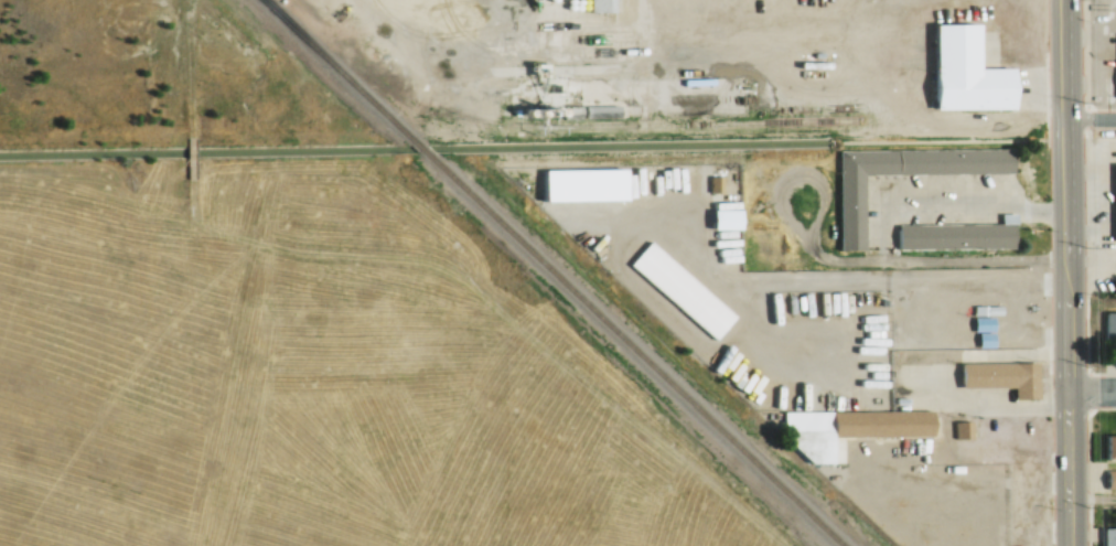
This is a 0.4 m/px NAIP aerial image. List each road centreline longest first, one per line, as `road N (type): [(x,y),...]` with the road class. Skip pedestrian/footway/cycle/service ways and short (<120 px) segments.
road 1 (secondary): [(1074,545),(1070,0)]

